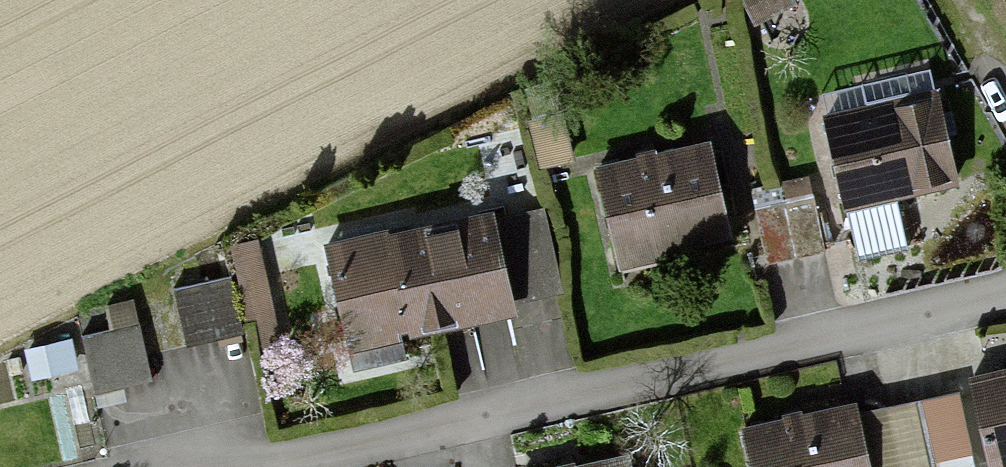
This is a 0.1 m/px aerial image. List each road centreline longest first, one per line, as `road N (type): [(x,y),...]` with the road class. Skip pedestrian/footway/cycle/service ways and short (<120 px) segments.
road 1 (residential): [(1005,287),(191,466)]

